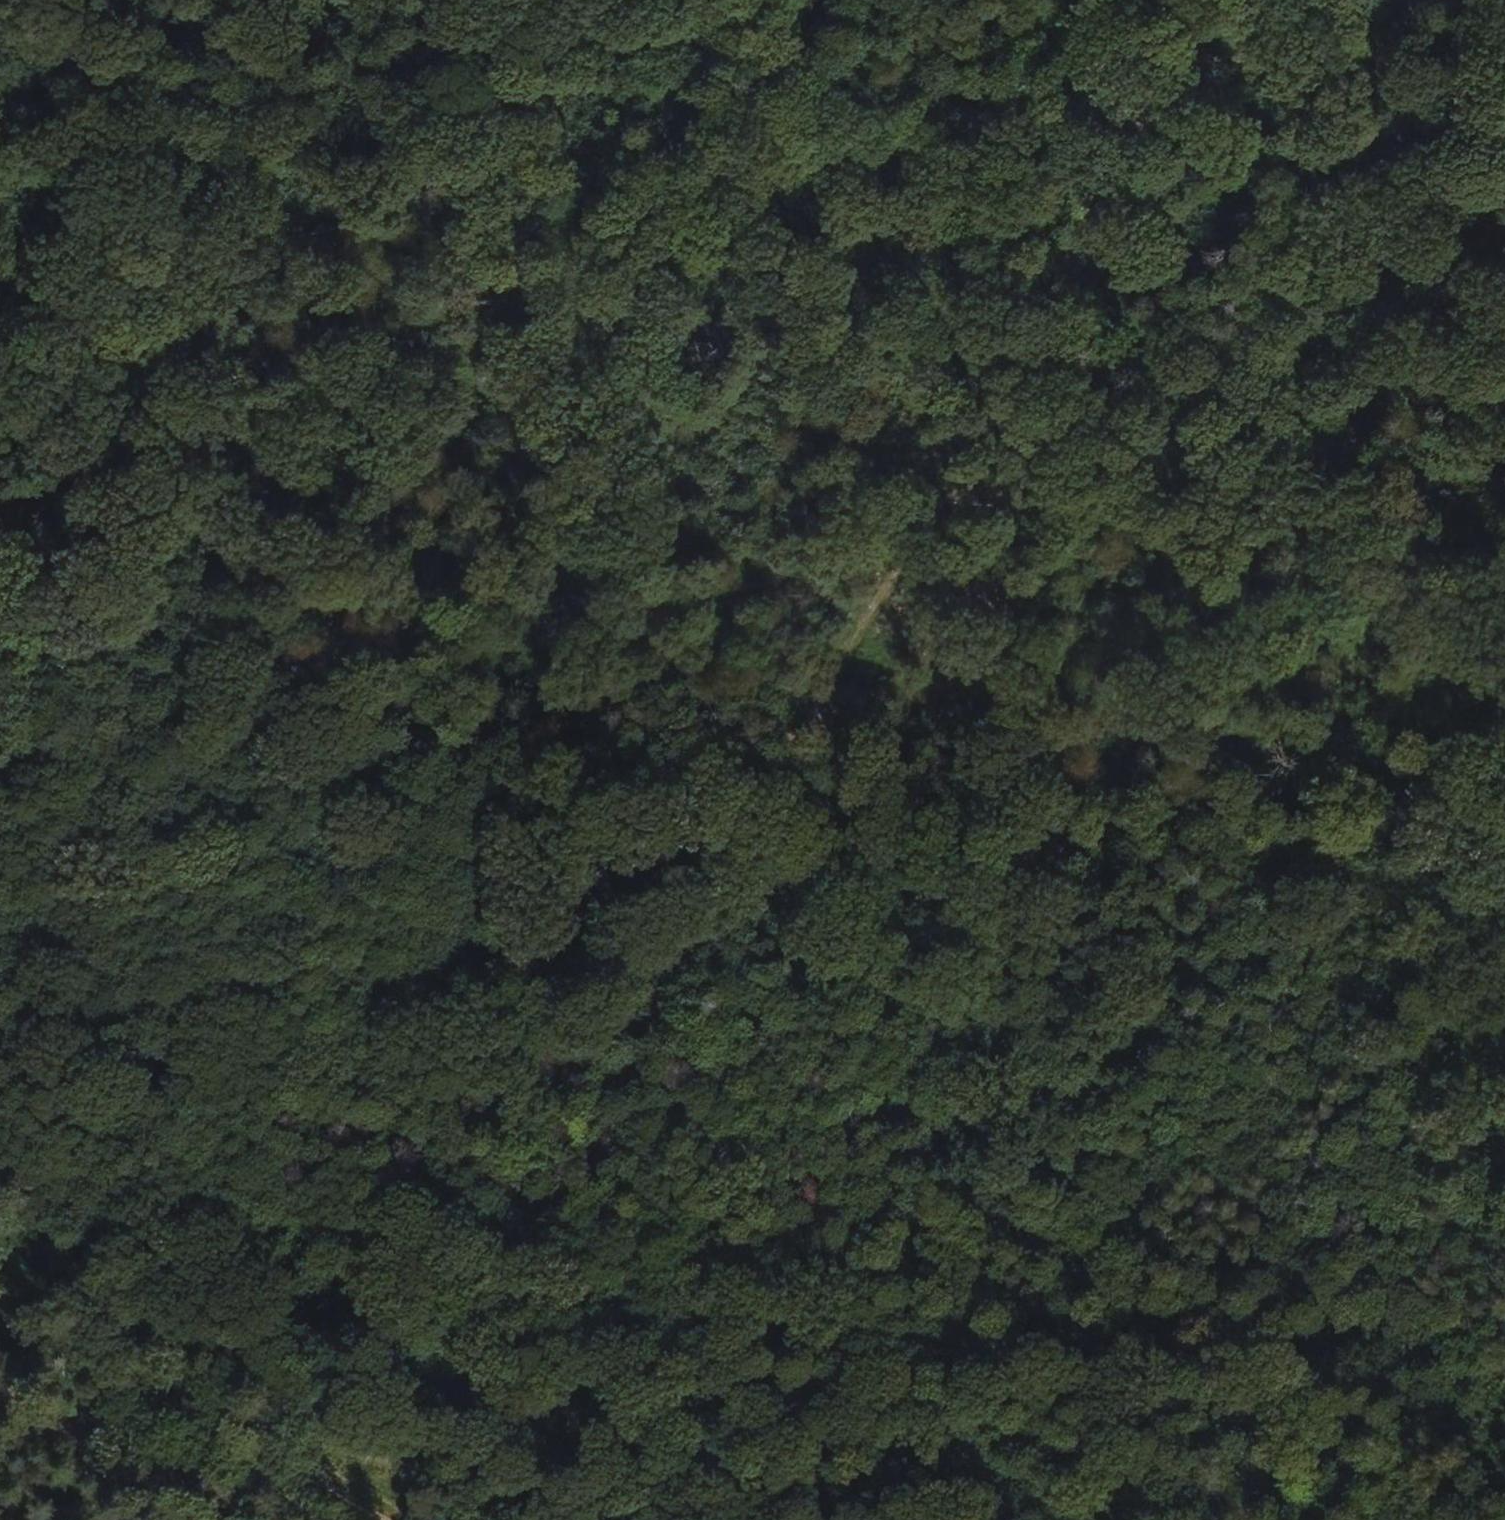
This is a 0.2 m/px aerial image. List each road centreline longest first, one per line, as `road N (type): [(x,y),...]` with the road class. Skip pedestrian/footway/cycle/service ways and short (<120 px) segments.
road 1 (track): [(1208,0),(1069,247),(957,472),(694,929),(378,1513)]
road 2 (track): [(0,1310),(390,1519)]
road 3 (track): [(1504,1300),(1315,1423),(1244,1519)]
road 4 (track): [(0,1438),(150,1519)]

